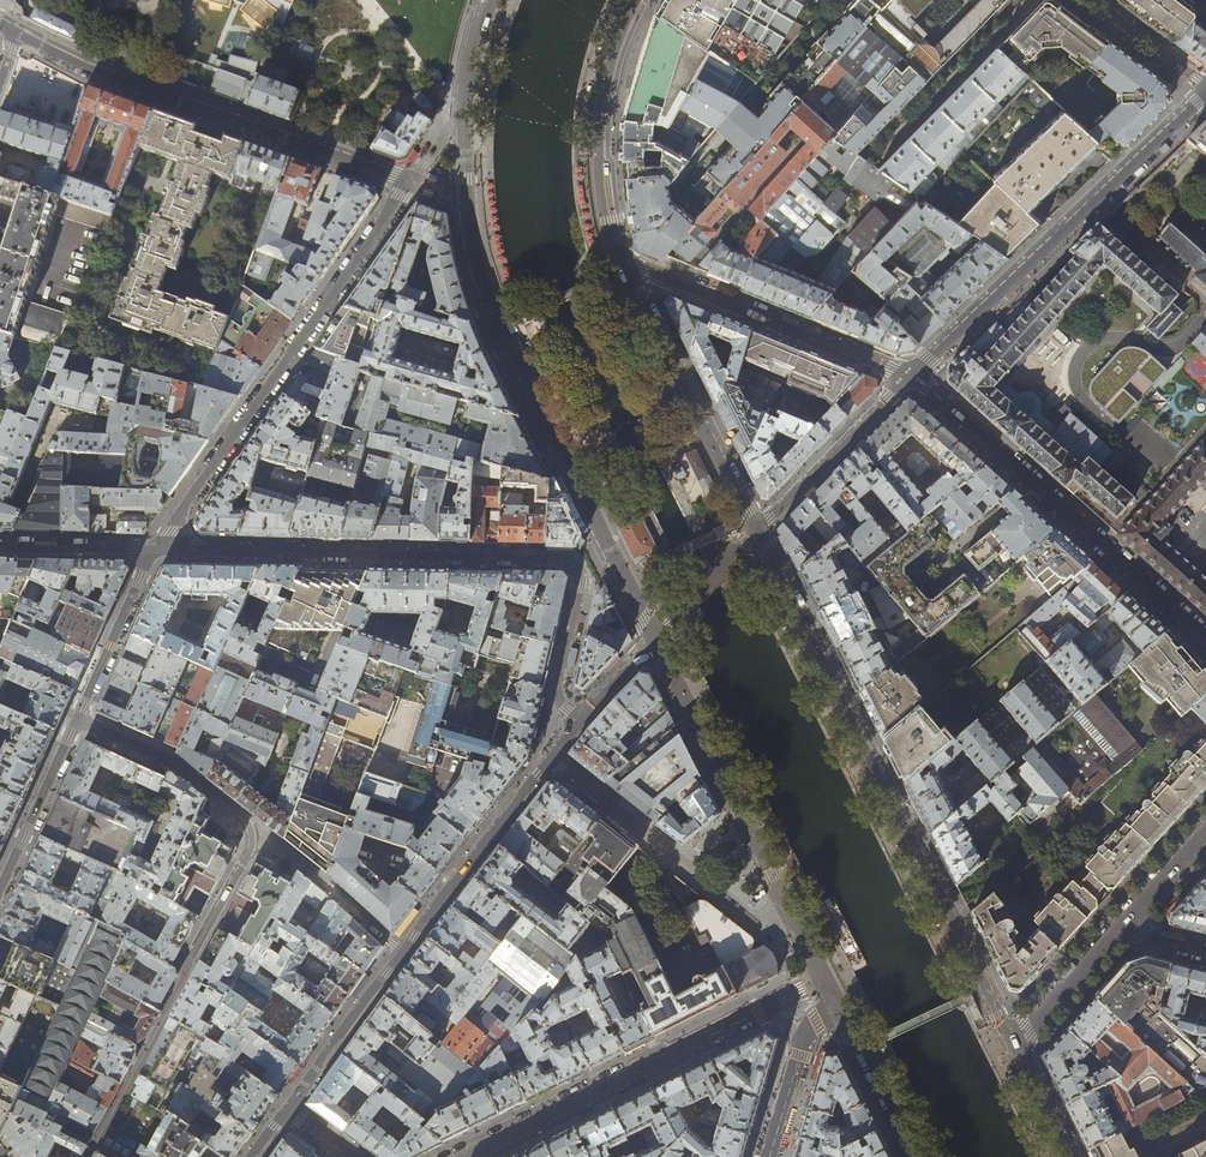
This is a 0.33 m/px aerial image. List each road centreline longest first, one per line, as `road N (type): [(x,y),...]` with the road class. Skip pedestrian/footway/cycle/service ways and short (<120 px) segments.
road 1 (residential): [(16,34),(83,69),(412,181),(156,549)]
road 2 (residential): [(655,637),(495,310),(475,248),(467,101),(490,0)]
road 3 (residential): [(579,722),(557,694),(581,583),(568,561),(156,549)]
road 4 (residential): [(1012,1048),(754,534)]
road 5 (residential): [(88,1156),(252,838),(248,822),(171,760),(78,719)]
road 6 (residential): [(284,1111),(579,722)]
road 7 (residential): [(912,375),(1205,95)]
road 8 (residential): [(1205,638),(912,375)]
road 9 (residential): [(655,637),(825,979)]
road 10 (residential): [(468,1156),(766,1008)]
road 11 (residential): [(912,375),(613,255)]
road 12 (residential): [(754,534),(613,255)]
road 13 (residential): [(613,255),(599,143),(606,87),(636,0)]
road 14 (residential): [(754,534),(912,375)]
road 15 (residential): [(78,719),(0,892)]
road 16 (residential): [(156,549),(78,719)]
road 17 (residential): [(834,998),(914,1156)]
road 18 (residential): [(1012,1048),(1119,931)]
road 19 (residential): [(0,547),(156,549)]
road 20 (residential): [(1092,0),(1205,86)]
road 21 (residential): [(1119,931),(1205,834)]
road 22 (residential): [(1069,1156),(1012,1048)]
road 23 (residential): [(805,1041),(770,1156)]

